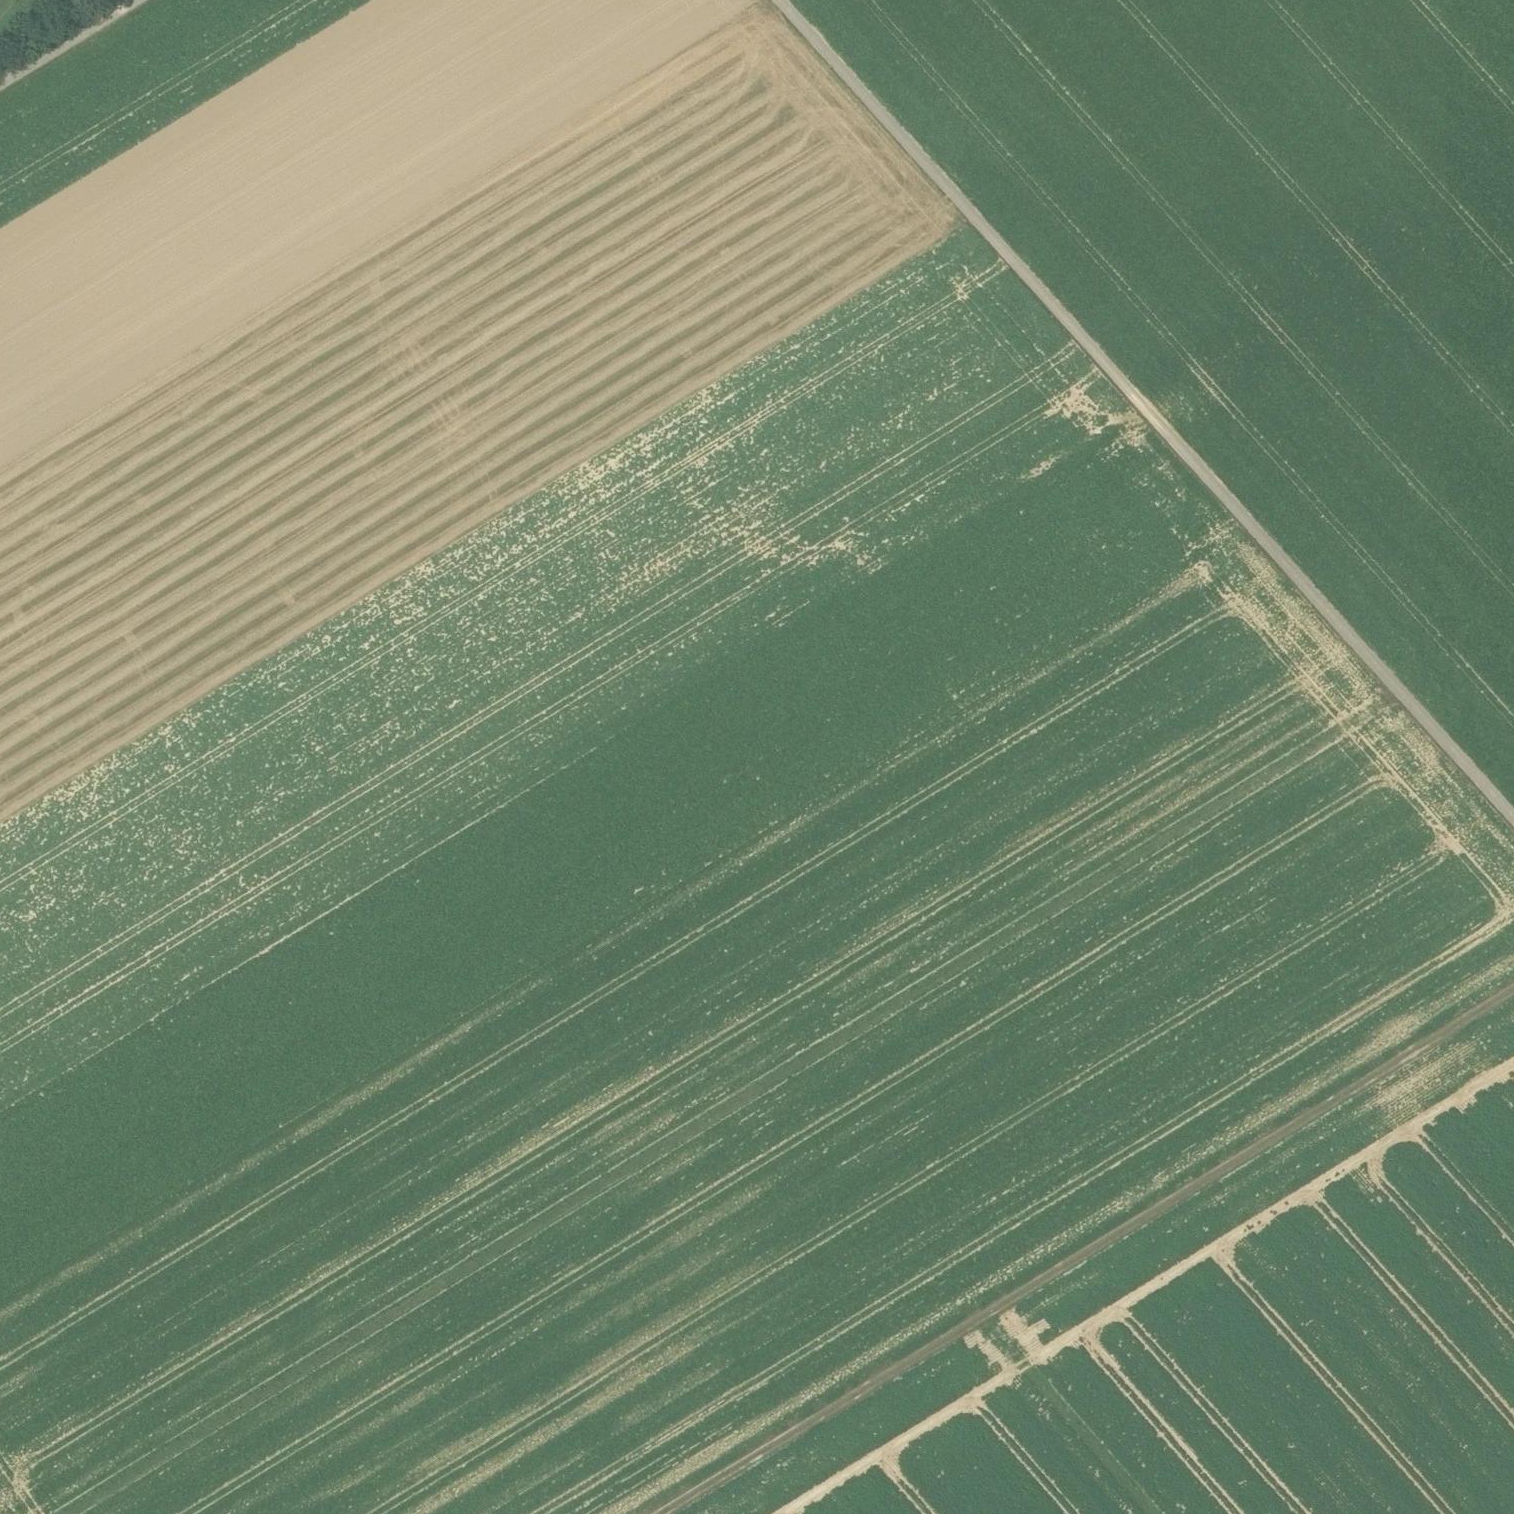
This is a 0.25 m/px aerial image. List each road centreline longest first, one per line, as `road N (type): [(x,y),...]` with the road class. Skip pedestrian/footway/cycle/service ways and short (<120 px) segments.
road 1 (track): [(778,0),(1513,820)]
road 2 (track): [(658,1513),(1513,987)]
road 3 (track): [(0,87),(142,0)]

